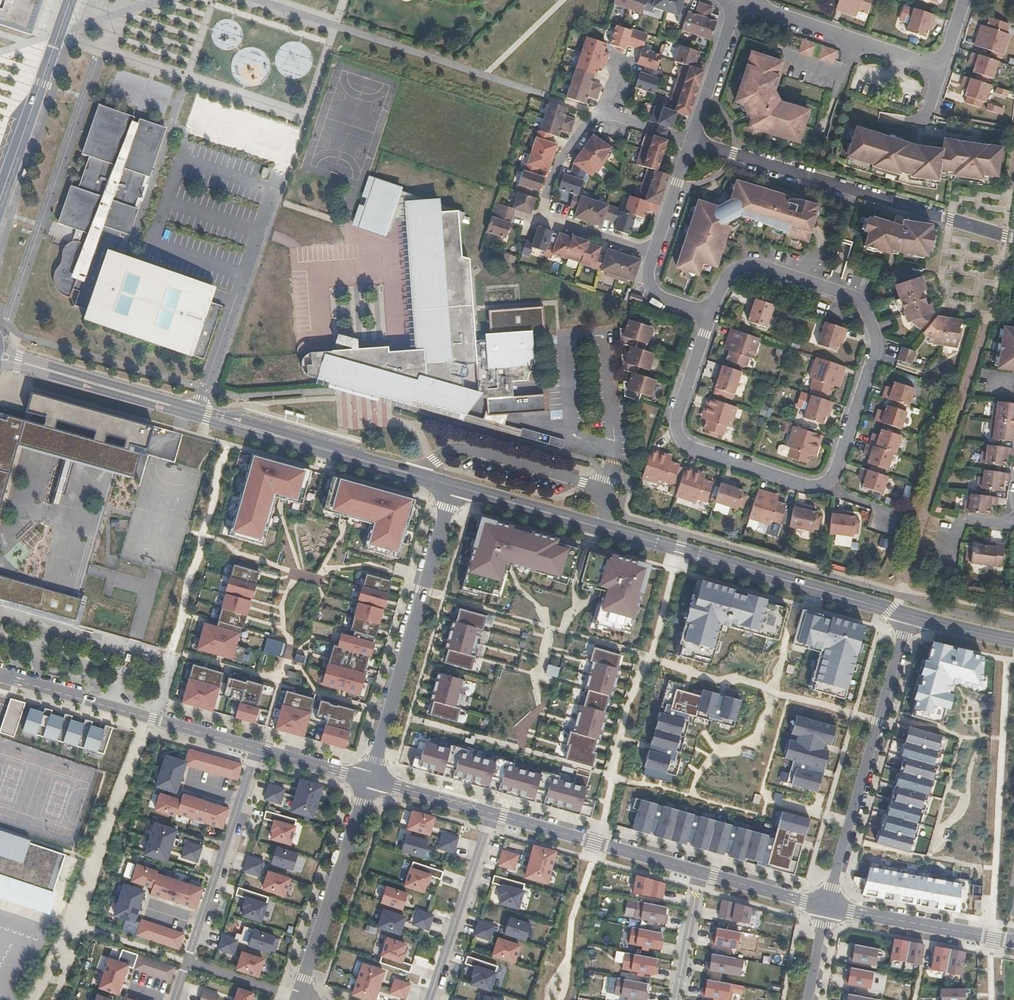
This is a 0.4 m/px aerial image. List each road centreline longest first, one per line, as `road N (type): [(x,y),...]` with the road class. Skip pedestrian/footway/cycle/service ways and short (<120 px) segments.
road 1 (residential): [(710,315),(677,412),(678,438),(803,486),(830,482),(875,355),(873,327),(843,292),(776,270)]
road 2 (secondary): [(14,361),(406,472)]
road 3 (residential): [(693,142),(1013,238)]
road 4 (residential): [(654,256),(546,218),(551,181),(571,142),(604,115),(693,142)]
road 5 (secondary): [(602,528),(908,615)]
road 6 (residential): [(457,487),(370,780)]
road 7 (residential): [(827,906),(908,615)]
road 8 (residential): [(257,749),(0,675)]
road 9 (unclassified): [(602,528),(604,489),(562,476),(461,449),(406,472)]
road 10 (residential): [(370,780),(298,999)]
road 11 (residential): [(257,749),(189,963)]
road 12 (residential): [(700,872),(491,813)]
road 13 (residential): [(738,2),(942,71)]
road 14 (secondary): [(71,0),(0,199)]
road 15 (residential): [(491,813),(428,999)]
road 16 (residential): [(1013,940),(827,906)]
road 17 (secondary): [(457,487),(602,528)]
road 18 (residential): [(738,2),(693,142)]
road 19 (residential): [(827,906),(700,872)]
road 20 (residential): [(700,872),(676,999)]
road 21 (residential): [(491,813),(370,780)]
road 22 (residential): [(654,256),(693,142)]

